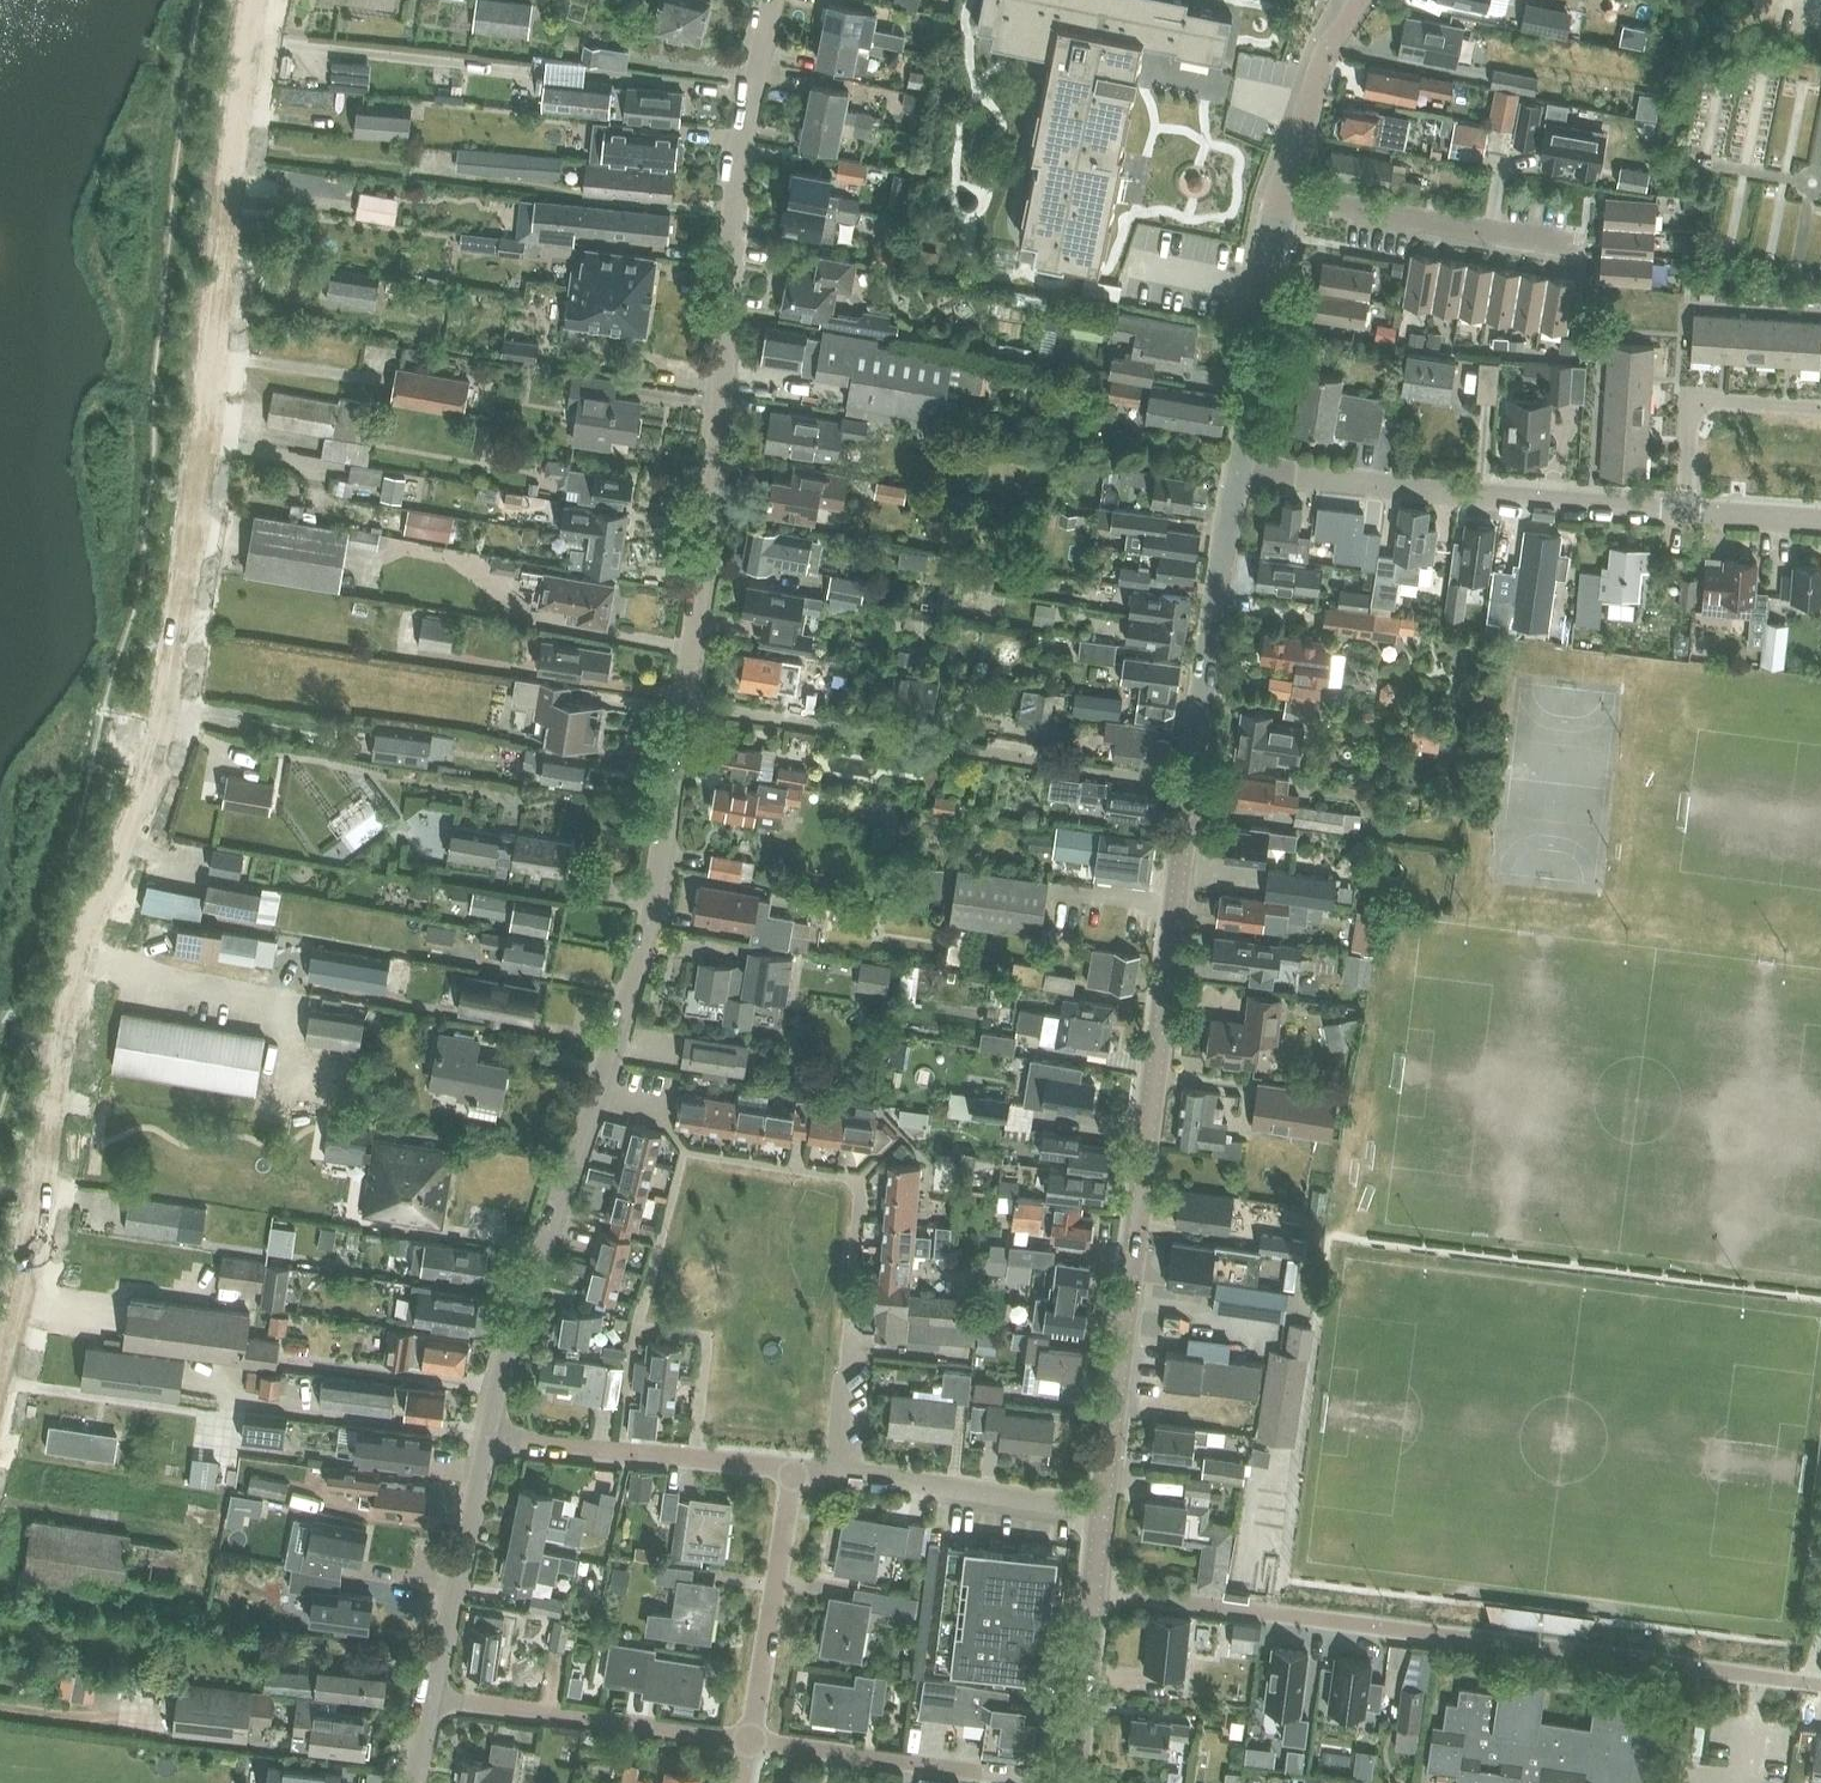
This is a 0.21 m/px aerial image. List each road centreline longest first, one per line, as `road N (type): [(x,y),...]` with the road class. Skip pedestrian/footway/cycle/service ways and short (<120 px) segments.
road 1 (residential): [(0,1377),(38,1233),(79,967),(156,756),(178,658),(254,0)]
road 2 (residential): [(489,1437),(659,899),(689,705)]
road 3 (tertiary): [(1101,1512),(1193,784)]
road 4 (residential): [(1093,1588),(1820,1684)]
road 5 (residential): [(689,705),(744,147),(775,0)]
road 6 (residential): [(1193,784),(689,705)]
road 7 (residential): [(1689,511),(1243,469)]
road 8 (residential): [(1064,1782),(747,1740)]
road 9 (tertiary): [(1193,784),(1243,469)]
road 10 (residential): [(747,1740),(433,1700)]
road 11 (residential): [(1101,1512),(792,1468)]
road 12 (residential): [(792,1468),(489,1437)]
road 13 (residential): [(1567,249),(1284,208)]
road 14 (residential): [(747,1740),(792,1468)]
road 15 (residential): [(433,1700),(489,1437)]
road 16 (tertiary): [(1243,469),(1284,208)]
road 17 (residential): [(1820,411),(1696,404),(1689,511)]
road 18 (tertiary): [(1284,208),(1314,93),(1359,0)]
road 19 (tertiary): [(1076,1782),(1093,1588)]
road 20 (residential): [(1820,519),(1689,511)]

